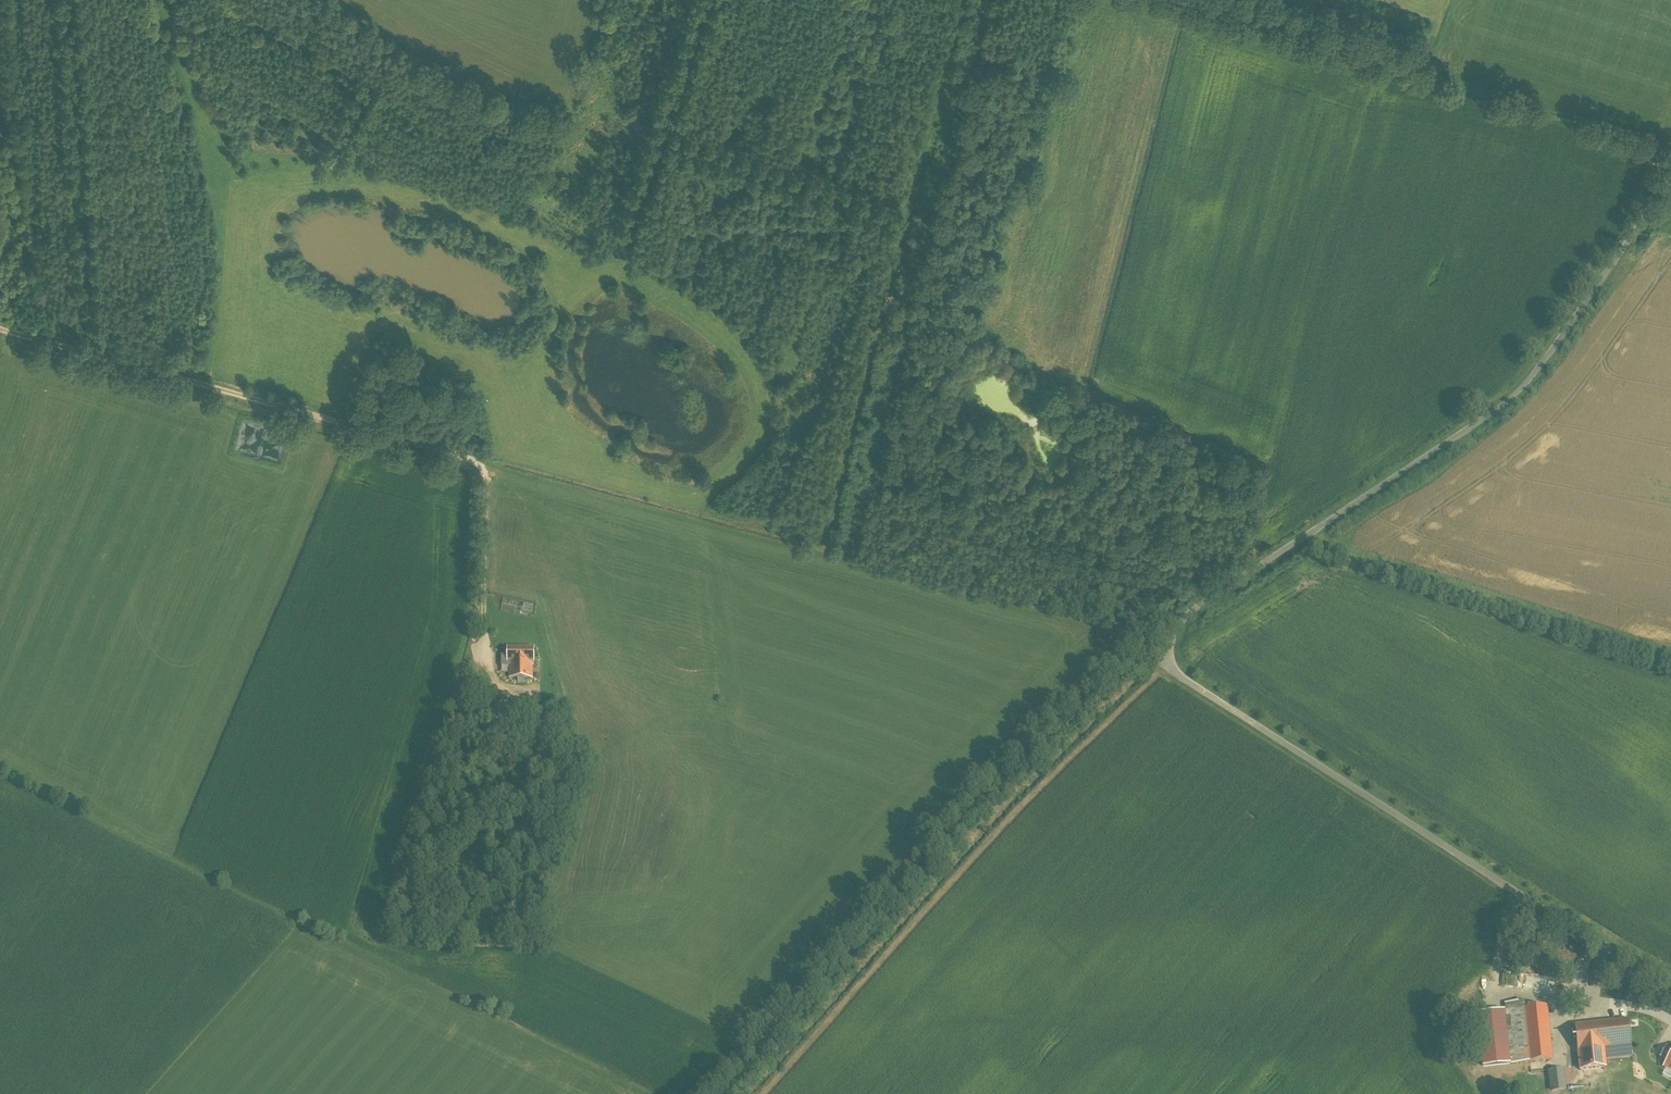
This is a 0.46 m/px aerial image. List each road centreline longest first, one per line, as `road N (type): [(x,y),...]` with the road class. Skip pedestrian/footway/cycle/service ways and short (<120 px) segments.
road 1 (track): [(536,691),(509,687),(486,645),(479,468),(0,331)]
road 2 (unclassified): [(1670,166),(1527,392),(1188,616),(1159,658)]
road 3 (unclassified): [(1670,987),(1285,748),(1159,658)]
road 4 (track): [(1244,0),(1434,56)]

